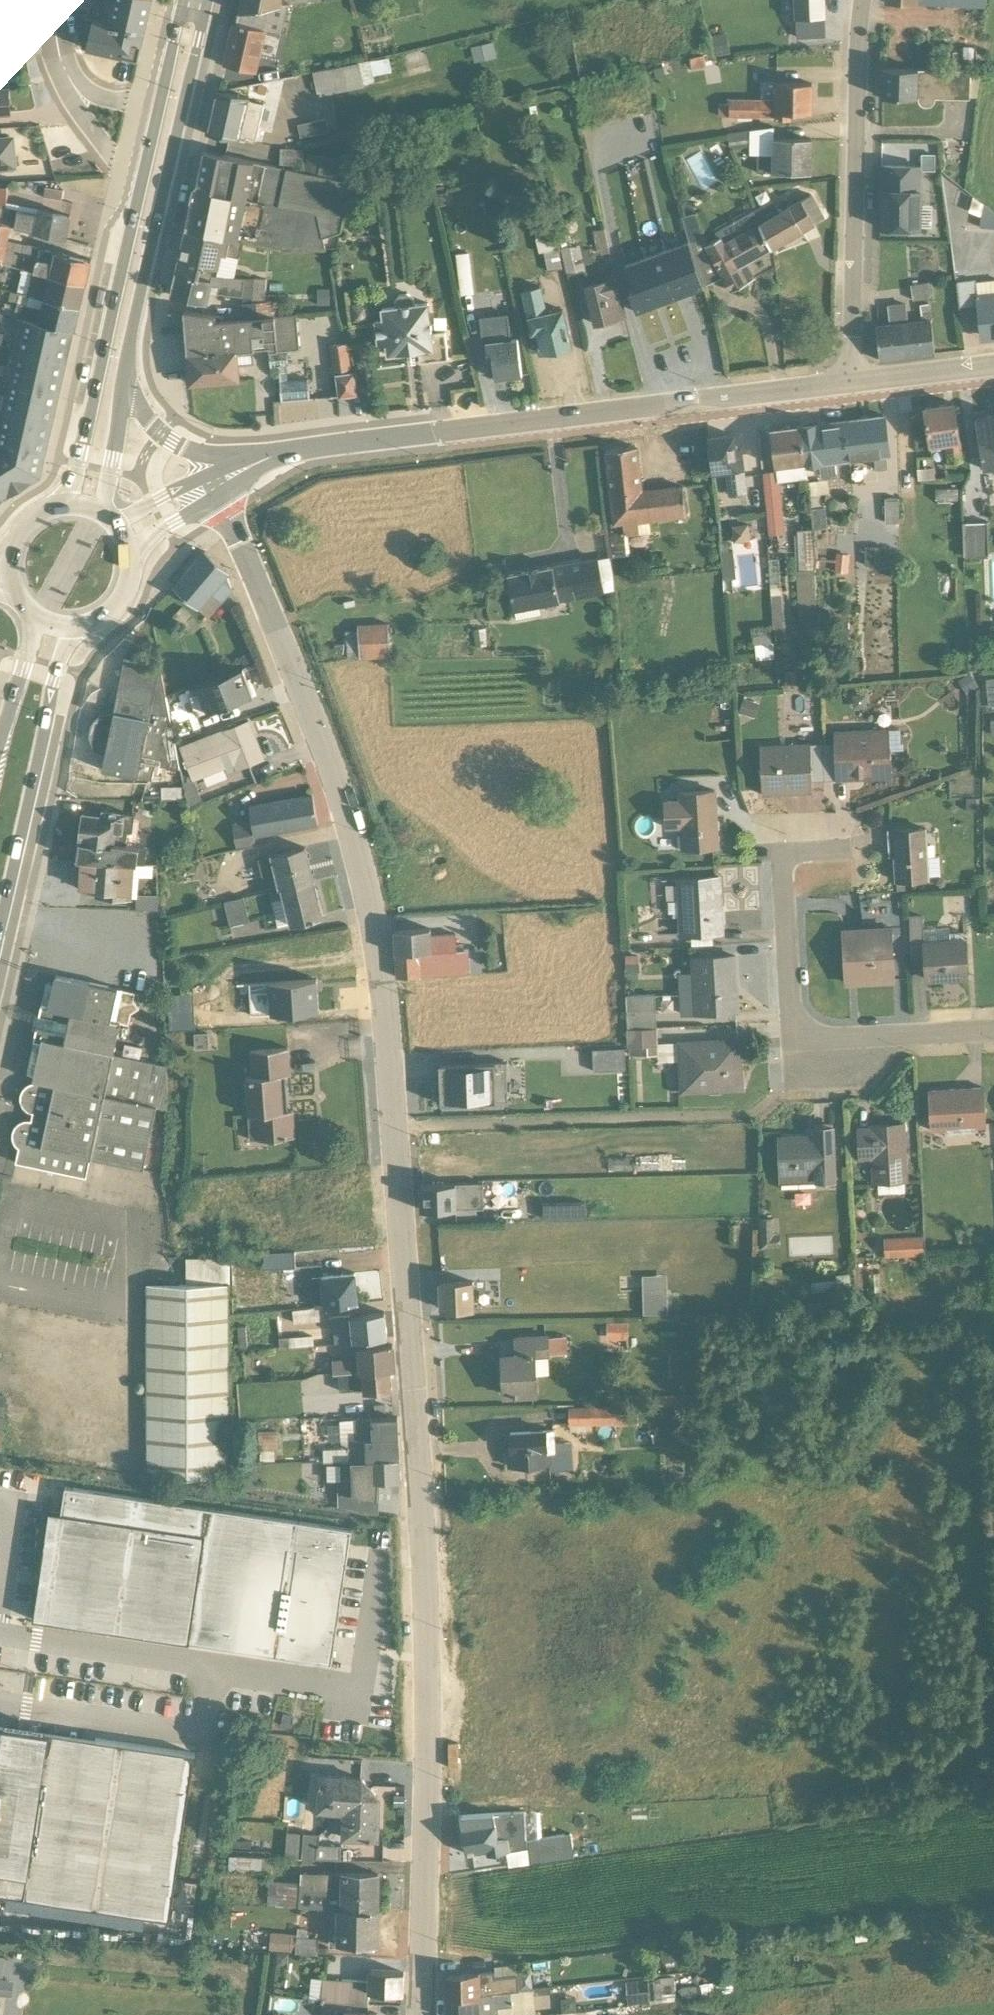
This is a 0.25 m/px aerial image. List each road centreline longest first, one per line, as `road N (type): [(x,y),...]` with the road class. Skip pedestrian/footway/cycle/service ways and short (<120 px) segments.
road 1 (residential): [(418,2014),(423,1546),(396,1130),(373,913),(345,819),(220,495)]
road 2 (residential): [(271,457),(851,384)]
road 3 (primary): [(182,0),(66,507)]
road 4 (residential): [(993,1030),(818,1041),(790,1016),(783,853),(839,849)]
road 5 (primary): [(122,386),(208,0)]
road 6 (residential): [(851,384),(861,0)]
road 7 (primary): [(0,921),(58,667),(76,627)]
road 8 (residential): [(271,457),(181,447),(159,435),(122,386)]
road 9 (residential): [(851,384),(993,364)]
road 10 (primary): [(101,516),(122,386)]
road 11 (primary): [(33,616),(0,738)]

